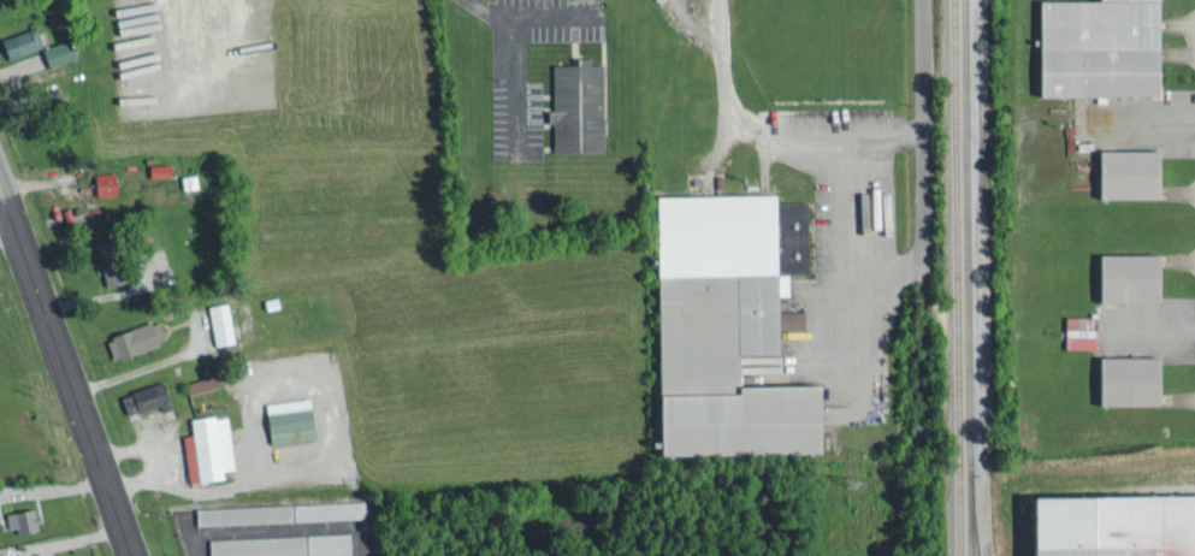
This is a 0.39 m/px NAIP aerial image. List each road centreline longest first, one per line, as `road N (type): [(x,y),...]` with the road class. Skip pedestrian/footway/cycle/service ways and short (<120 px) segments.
road 1 (primary): [(125,555),(0,205)]
road 2 (residential): [(924,213),(923,0)]

